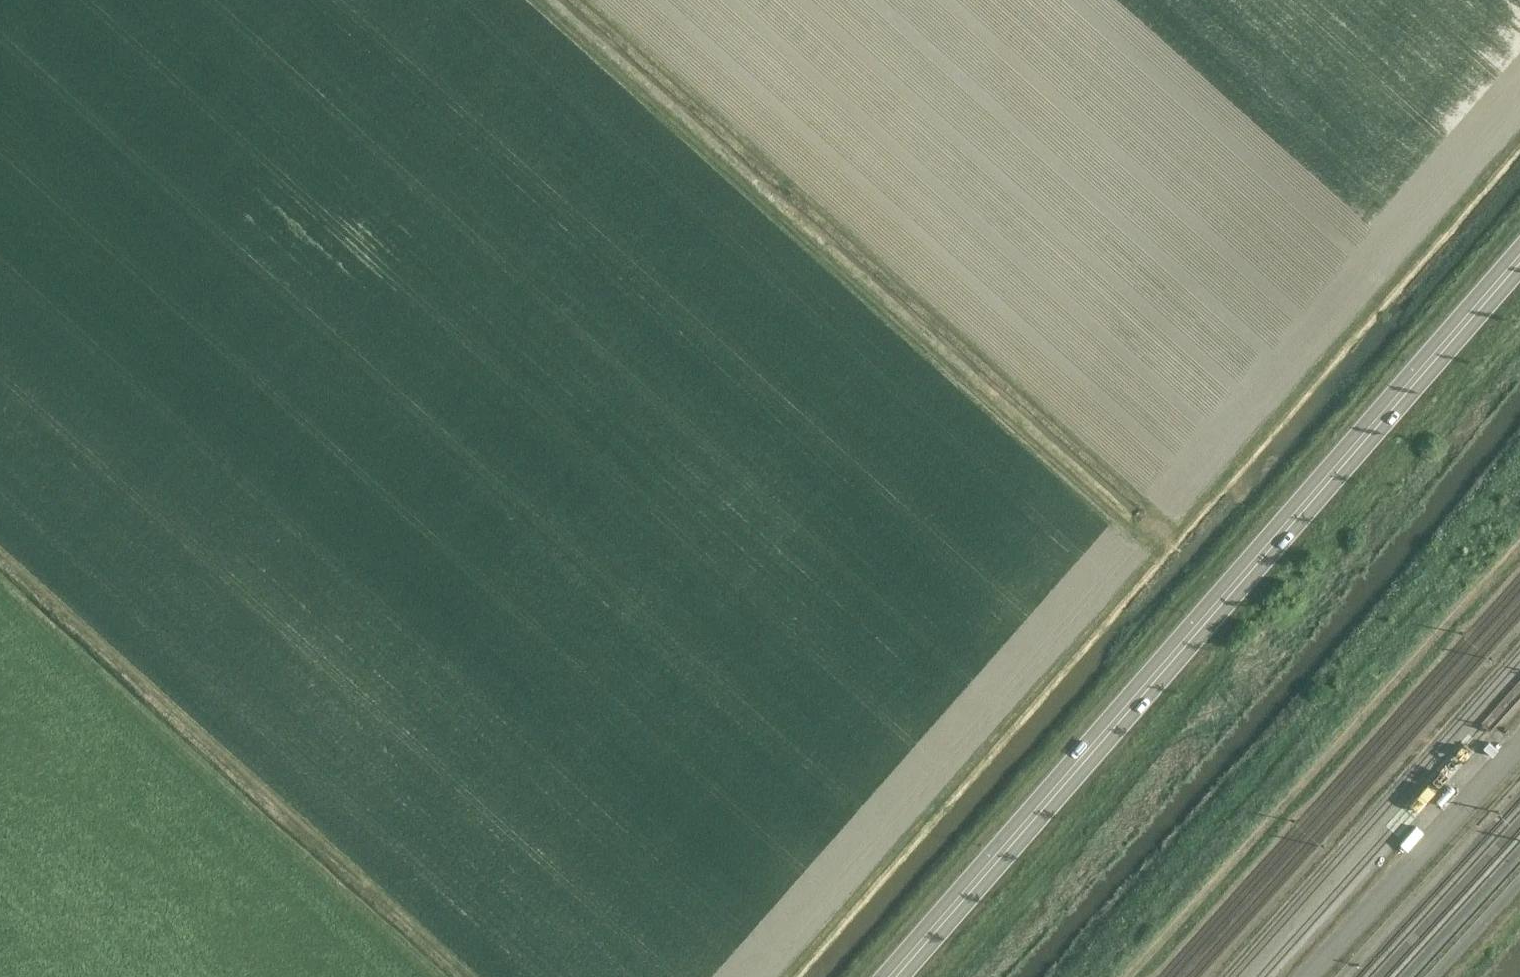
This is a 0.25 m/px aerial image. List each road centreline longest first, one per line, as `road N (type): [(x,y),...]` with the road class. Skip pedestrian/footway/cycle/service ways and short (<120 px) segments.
road 1 (secondary): [(889,976),(1519,256)]
road 2 (track): [(1519,538),(1127,976)]

